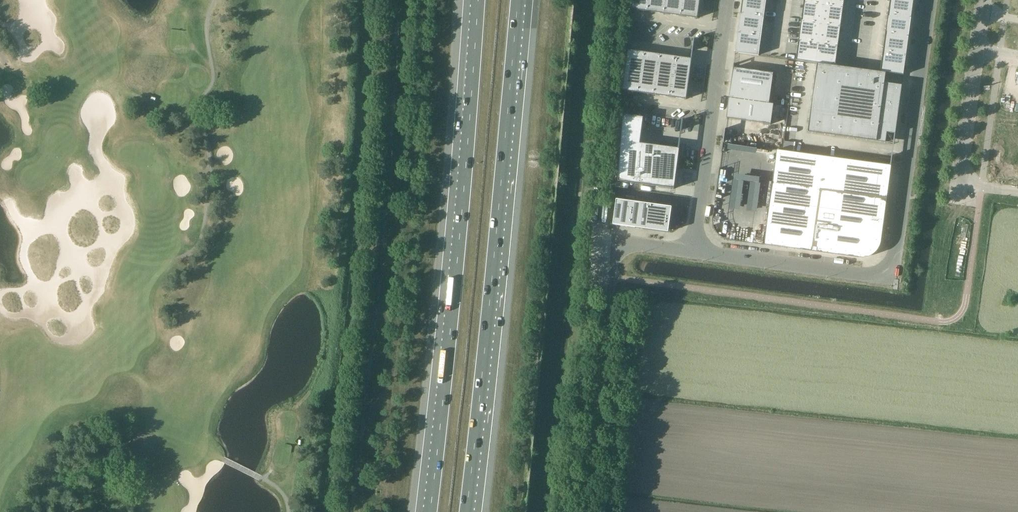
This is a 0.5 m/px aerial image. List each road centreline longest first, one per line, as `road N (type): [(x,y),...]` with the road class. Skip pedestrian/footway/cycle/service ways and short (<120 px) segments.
road 1 (motorway): [(466,511),(519,0)]
road 2 (motorway): [(478,0),(430,511)]
road 3 (unclassified): [(931,0),(889,270),(692,252)]
road 4 (unclassified): [(584,511),(616,242)]
road 5 (unclassified): [(729,0),(692,252)]
road 6 (unclassified): [(976,47),(959,184)]

